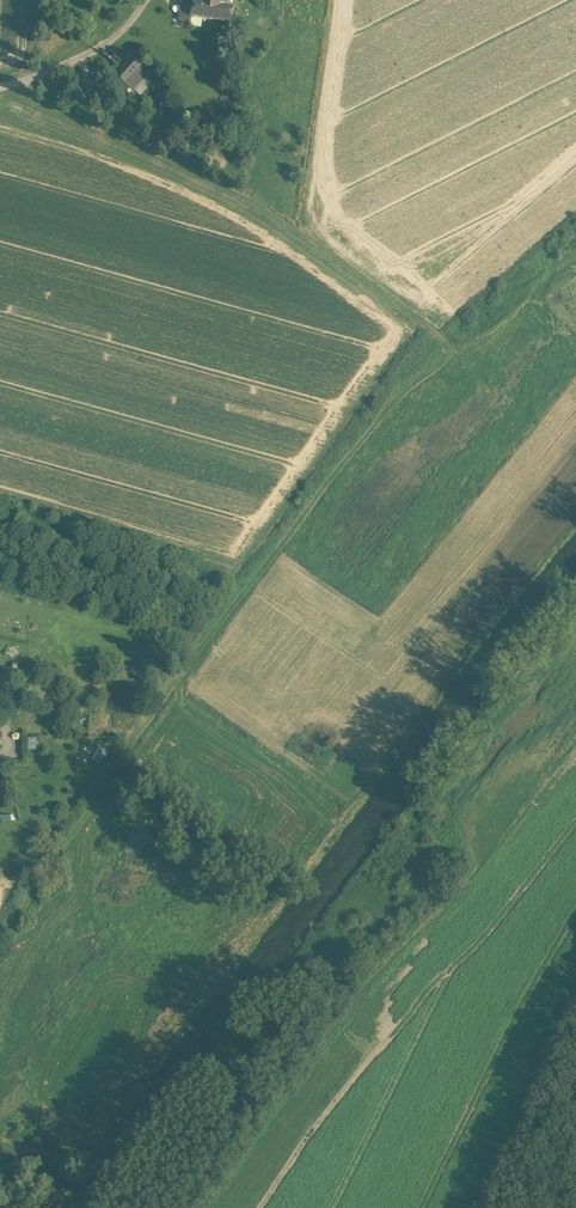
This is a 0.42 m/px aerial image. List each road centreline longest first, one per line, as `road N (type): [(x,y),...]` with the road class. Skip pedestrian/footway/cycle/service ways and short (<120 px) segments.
road 1 (track): [(447,343),(263,204),(188,166),(0,94)]
road 2 (track): [(0,962),(175,684)]
road 3 (track): [(0,86),(107,47),(149,0)]

